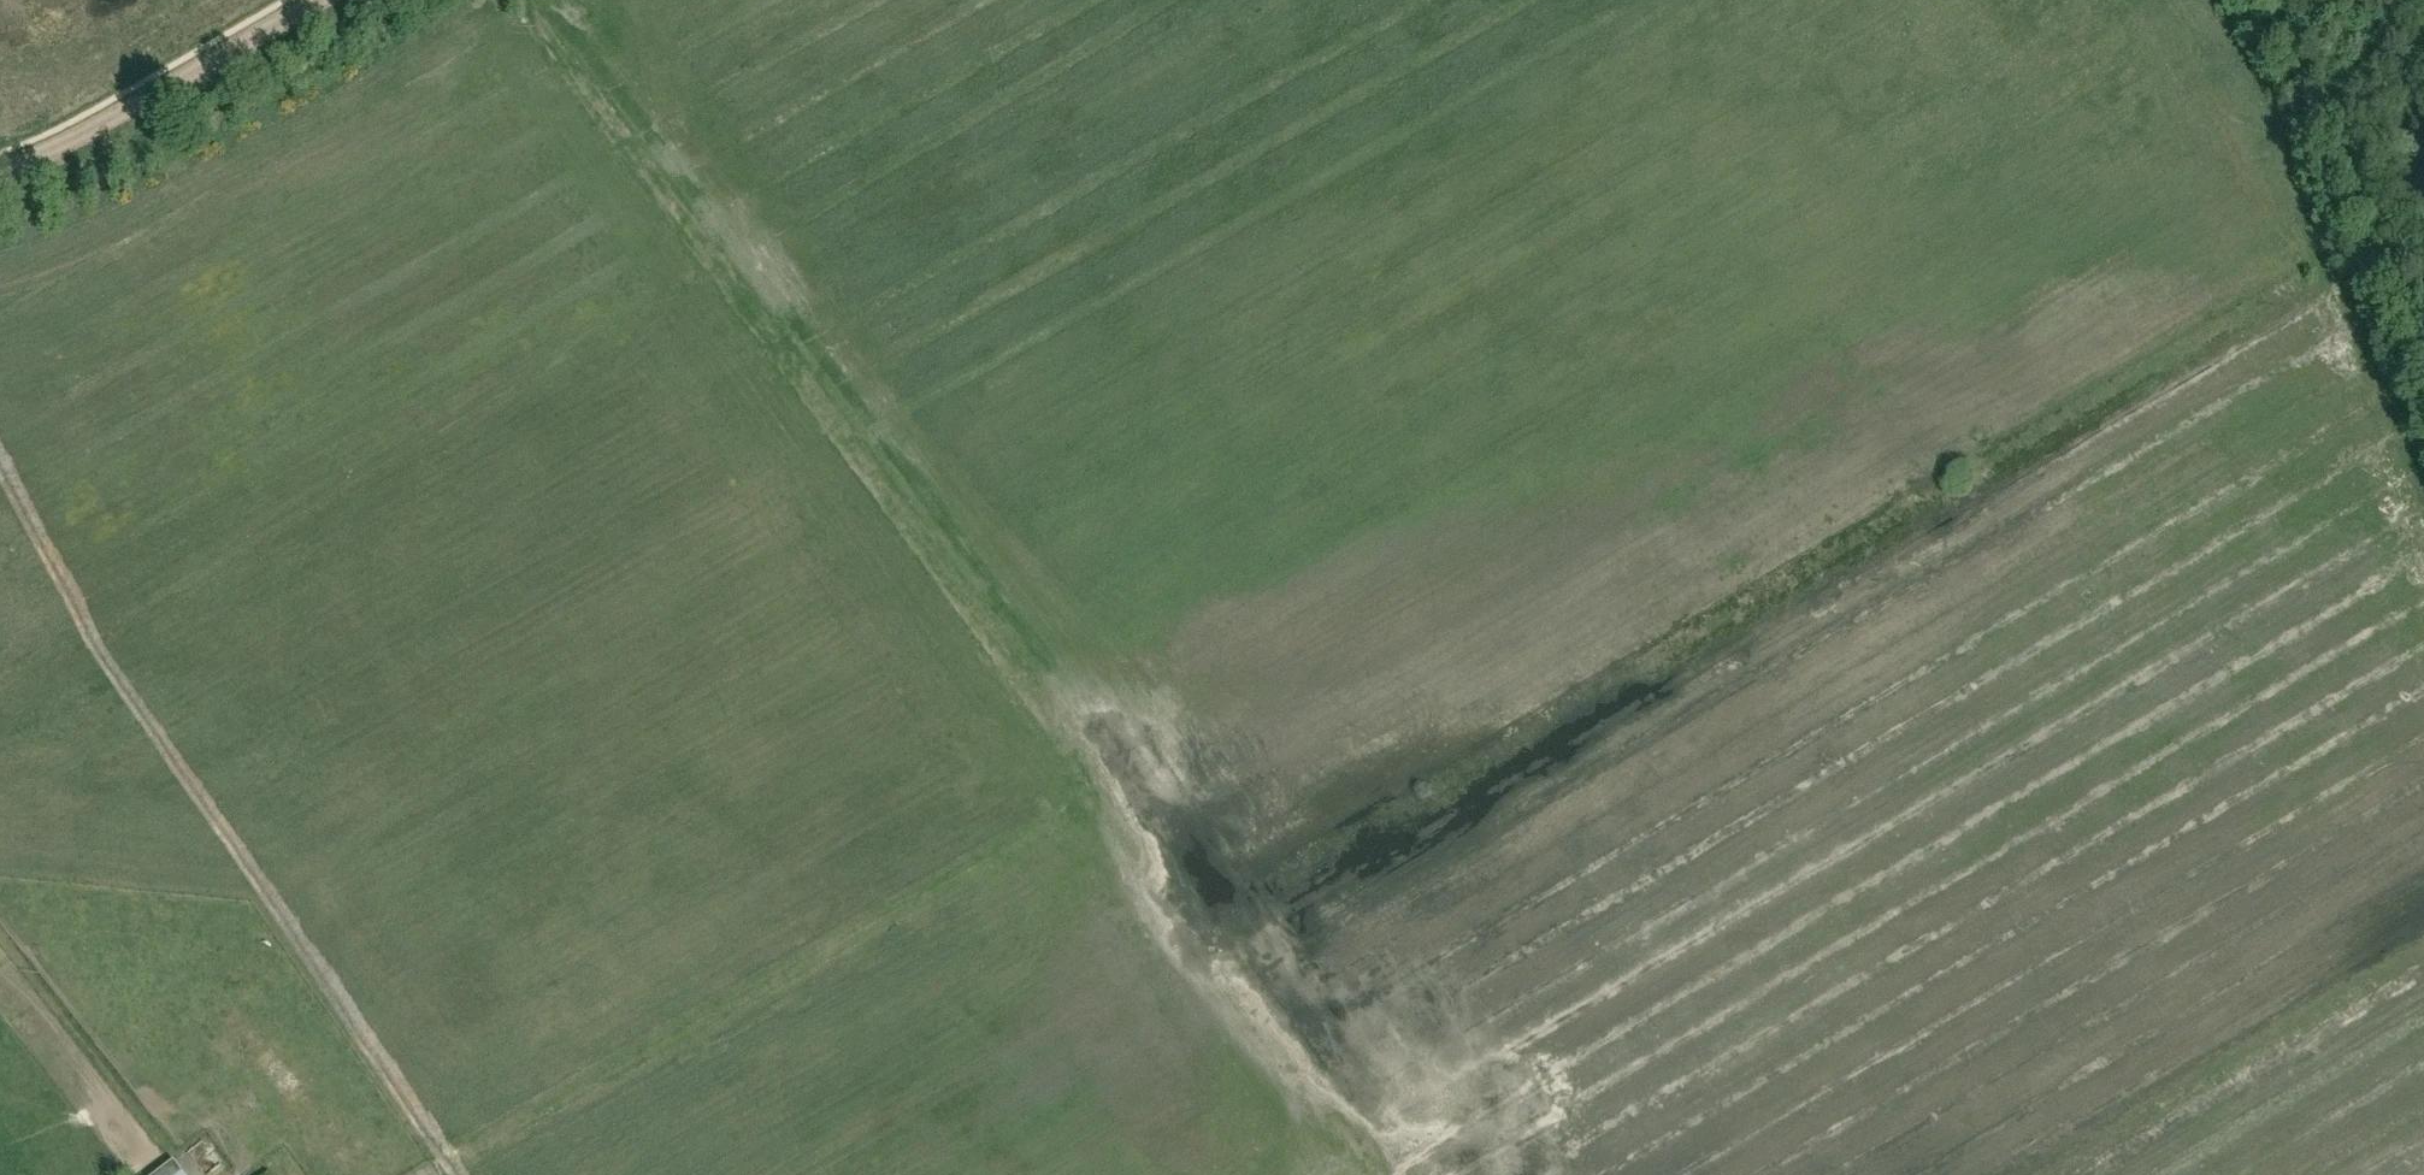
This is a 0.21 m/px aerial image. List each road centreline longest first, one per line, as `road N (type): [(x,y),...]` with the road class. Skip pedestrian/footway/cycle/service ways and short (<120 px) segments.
road 1 (track): [(429,1174),(1128,777)]
road 2 (track): [(320,0),(92,129),(0,166)]

